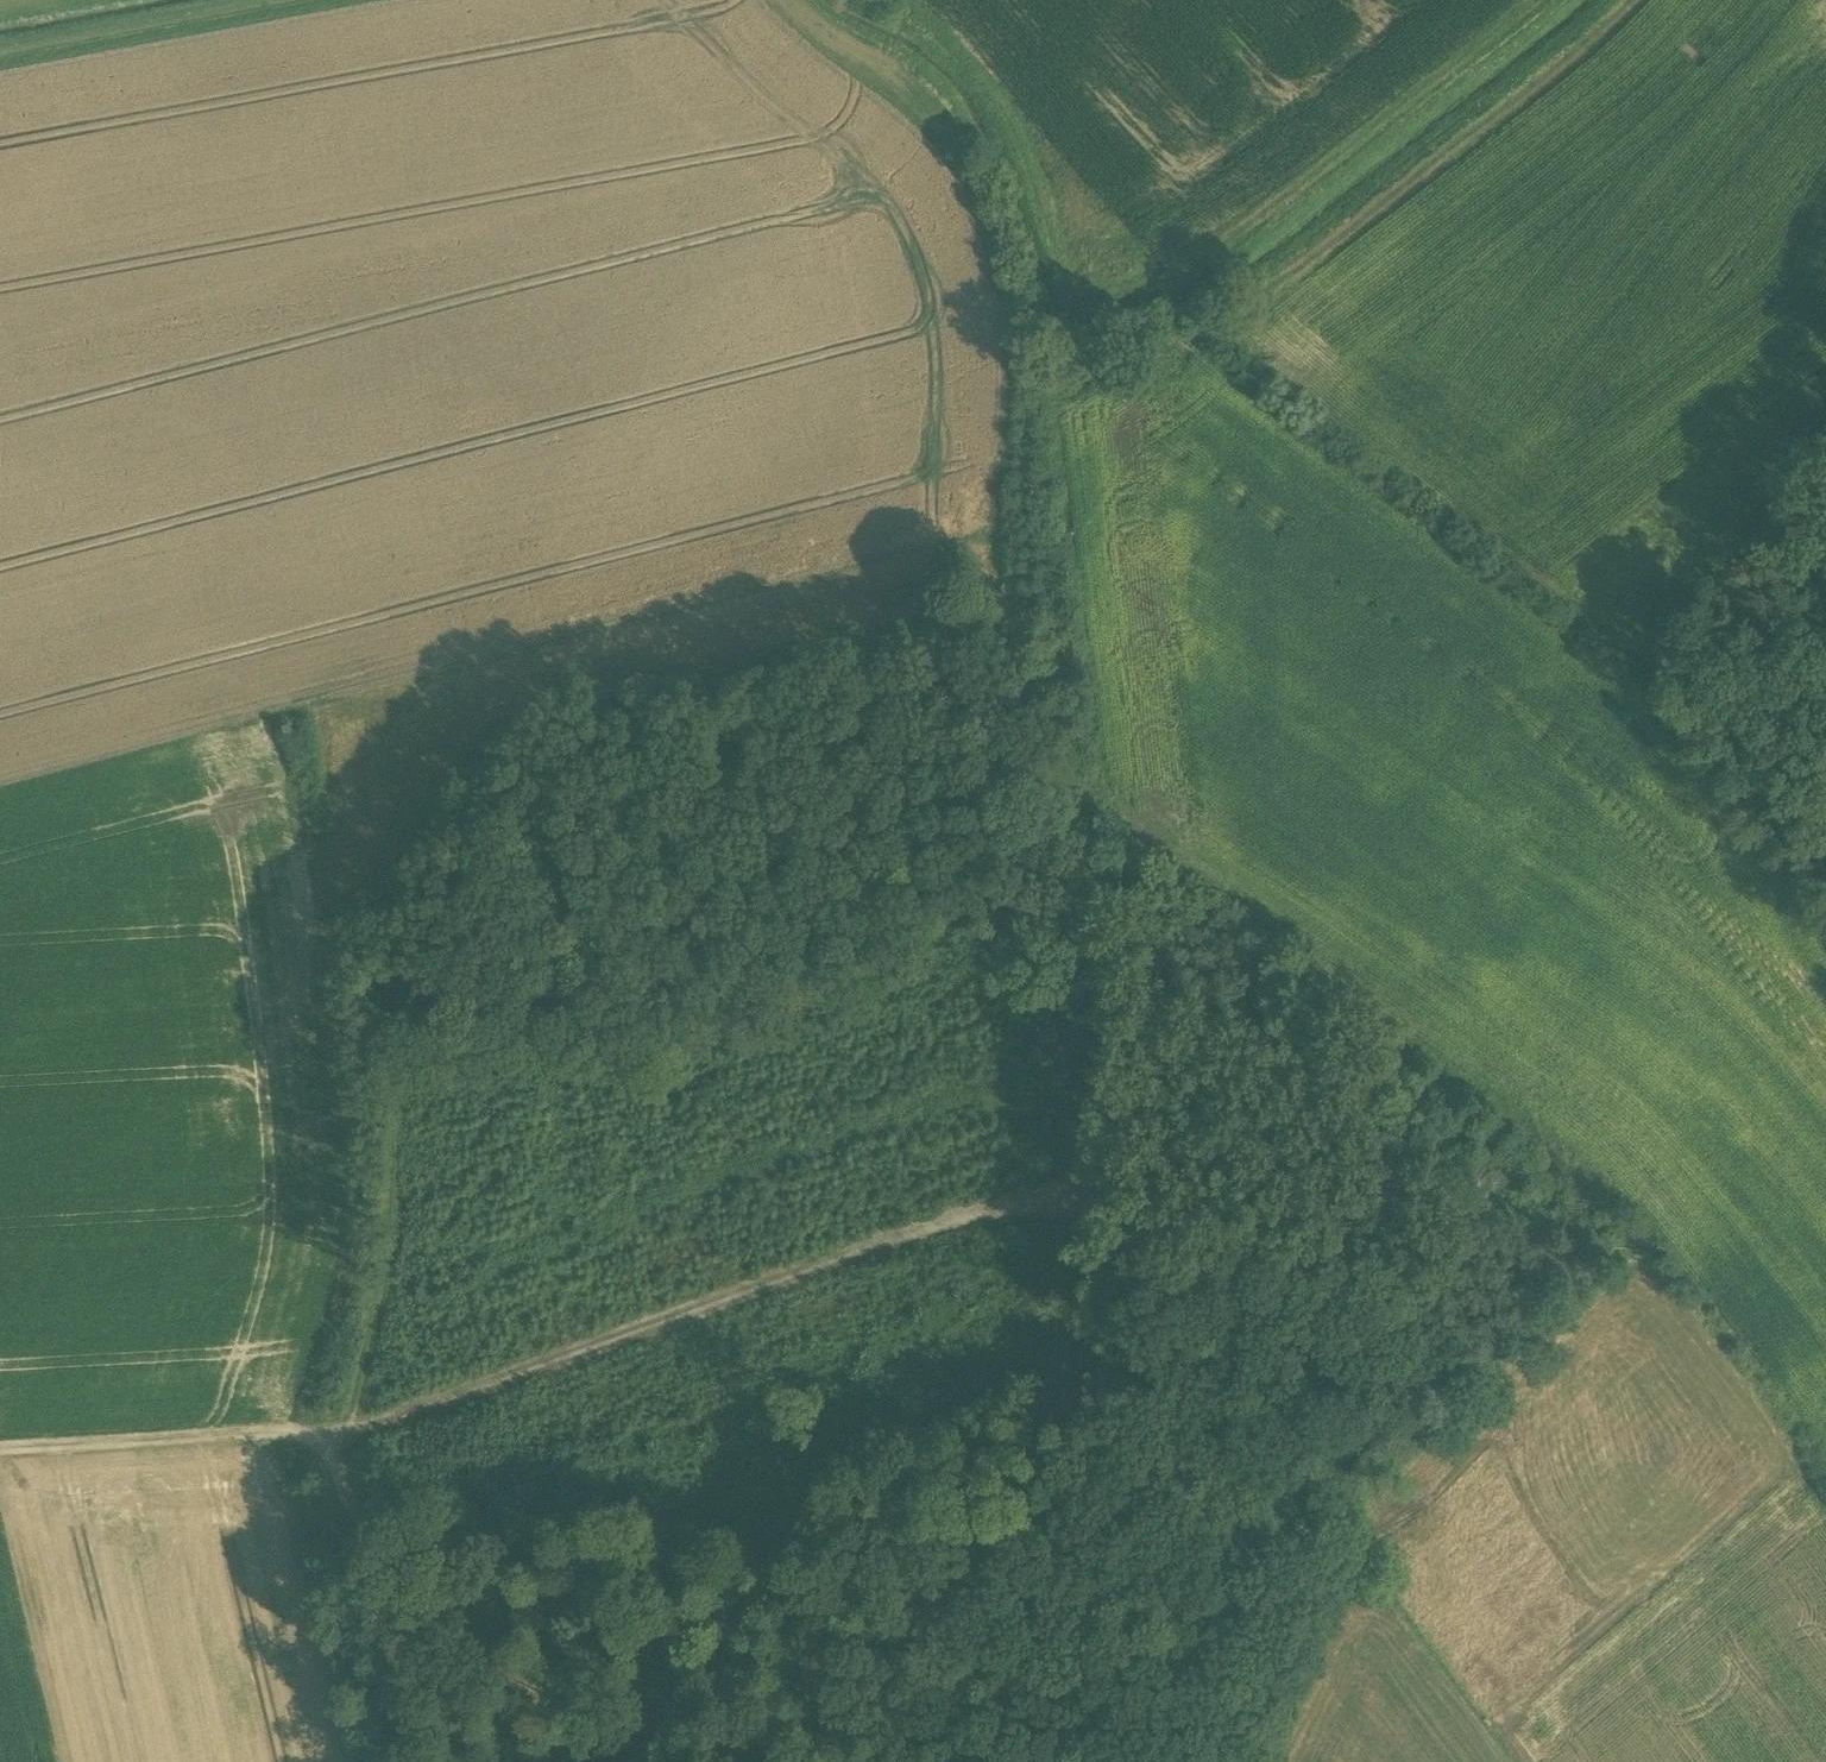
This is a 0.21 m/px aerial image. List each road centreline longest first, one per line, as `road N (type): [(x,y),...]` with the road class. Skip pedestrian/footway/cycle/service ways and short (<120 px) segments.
road 1 (track): [(0,1449),(295,1433)]

